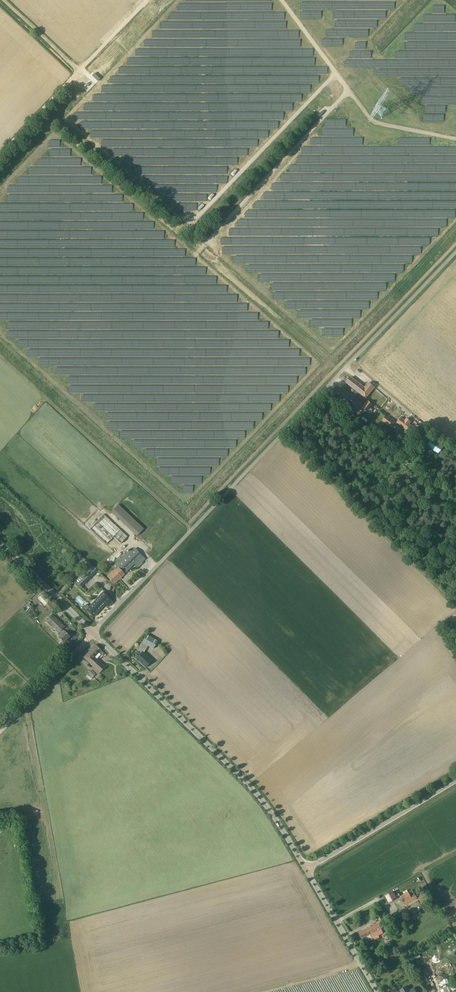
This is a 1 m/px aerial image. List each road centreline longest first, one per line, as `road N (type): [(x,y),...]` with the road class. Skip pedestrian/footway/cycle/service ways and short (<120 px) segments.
road 1 (unclassified): [(304,871),(274,815),(92,632)]
road 2 (unclassified): [(92,632),(280,437)]
road 3 (track): [(280,437),(455,252)]
road 4 (track): [(280,437),(455,609)]
road 5 (track): [(0,155),(147,0)]
road 6 (unclassified): [(304,871),(455,780)]
road 7 (unclassified): [(376,991),(304,871)]
road 8 (unclassified): [(0,731),(92,632)]
road 9 (unclassified): [(92,632),(0,544)]

